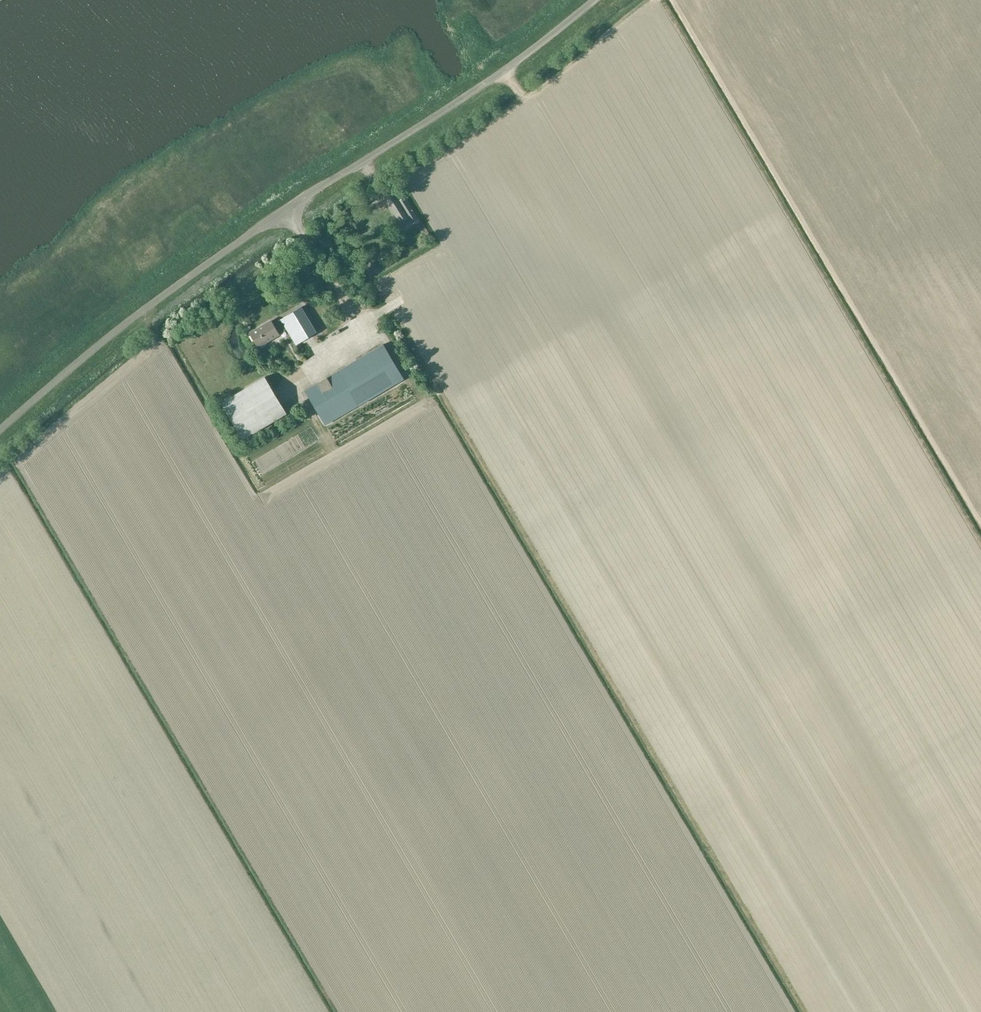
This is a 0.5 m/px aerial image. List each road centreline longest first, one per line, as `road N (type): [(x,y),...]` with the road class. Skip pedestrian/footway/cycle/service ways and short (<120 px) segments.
road 1 (unclassified): [(0,430),(186,280),(489,81),(595,0)]

